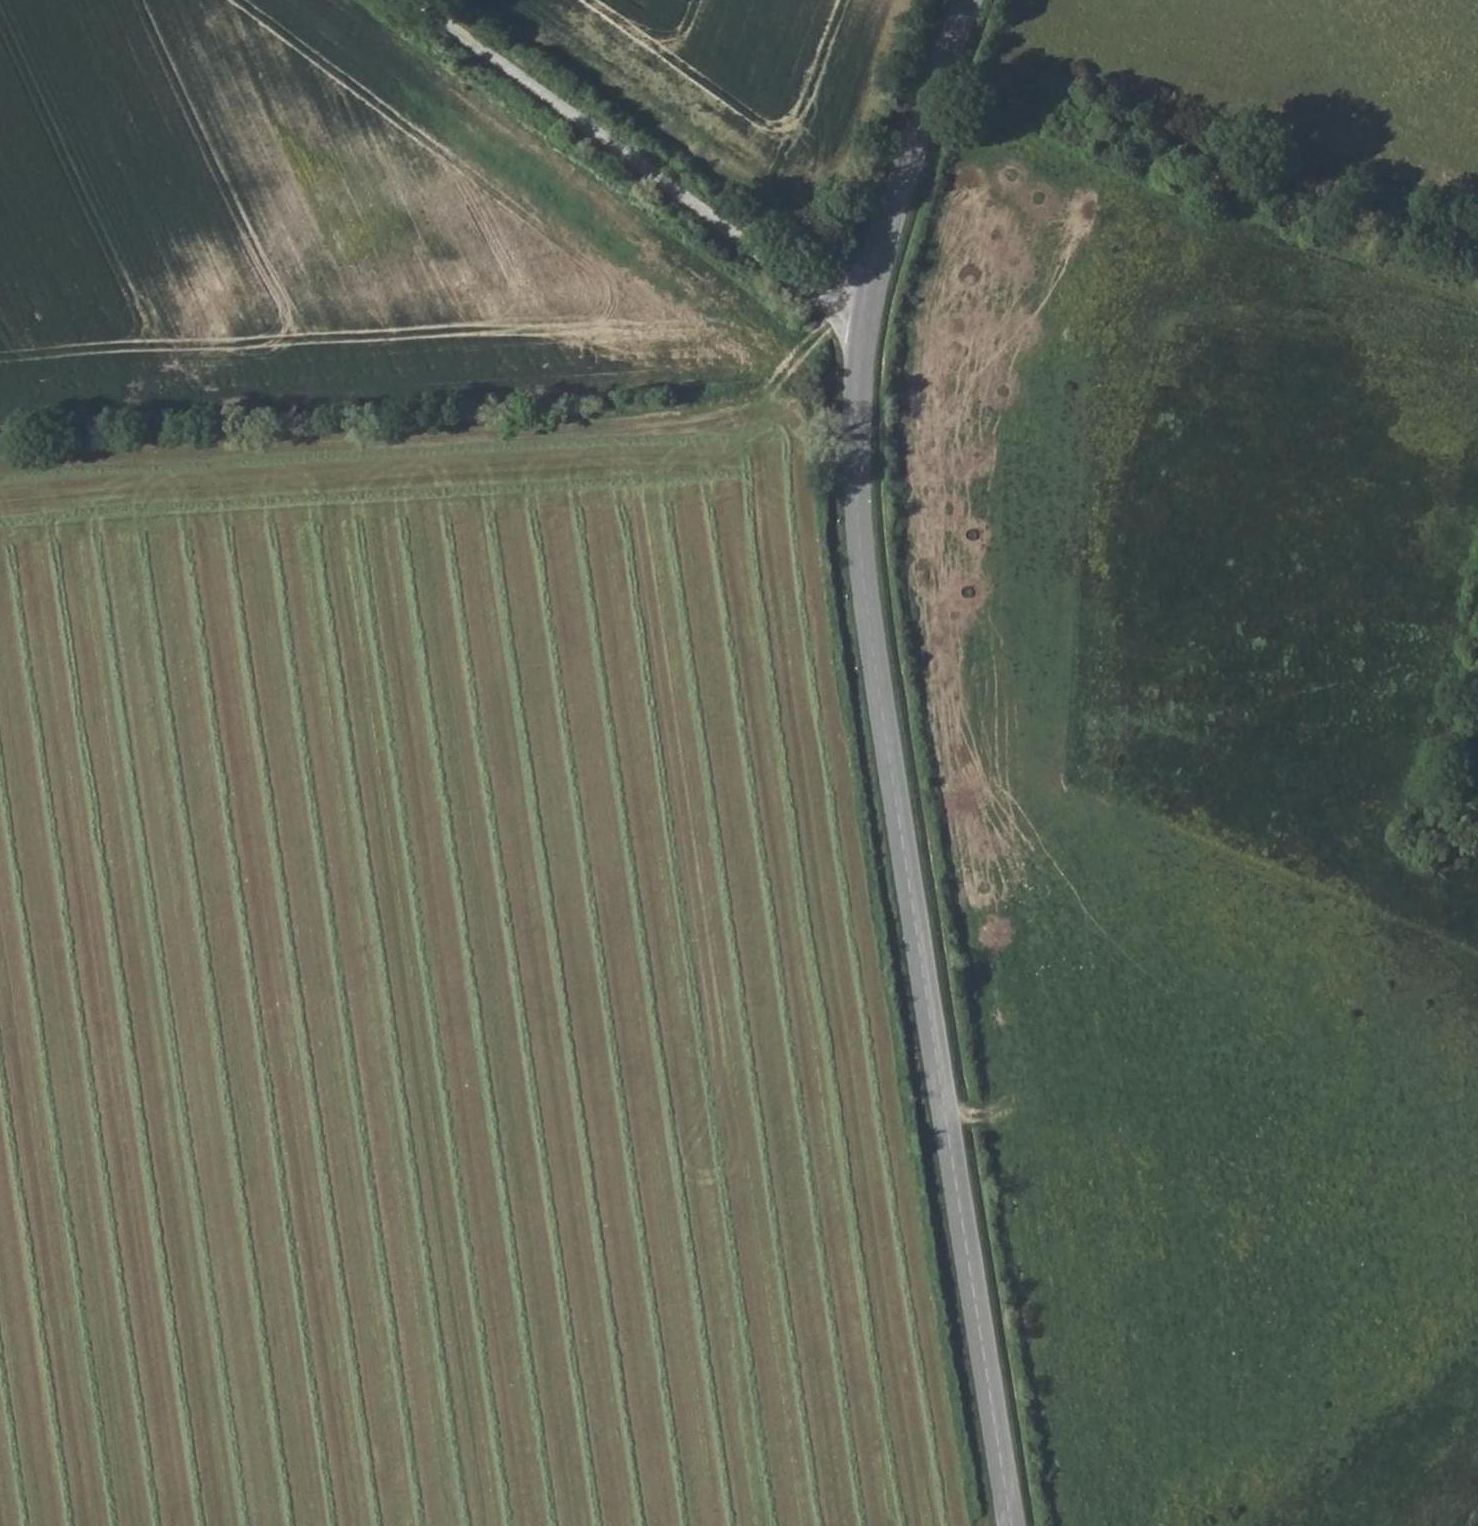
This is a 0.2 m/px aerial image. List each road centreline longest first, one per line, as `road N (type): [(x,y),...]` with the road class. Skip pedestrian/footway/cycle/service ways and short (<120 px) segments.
road 1 (tertiary): [(863,319),(857,529),(1013,1525)]
road 2 (unclassified): [(863,319),(410,0)]
road 3 (tertiary): [(969,0),(863,319)]

